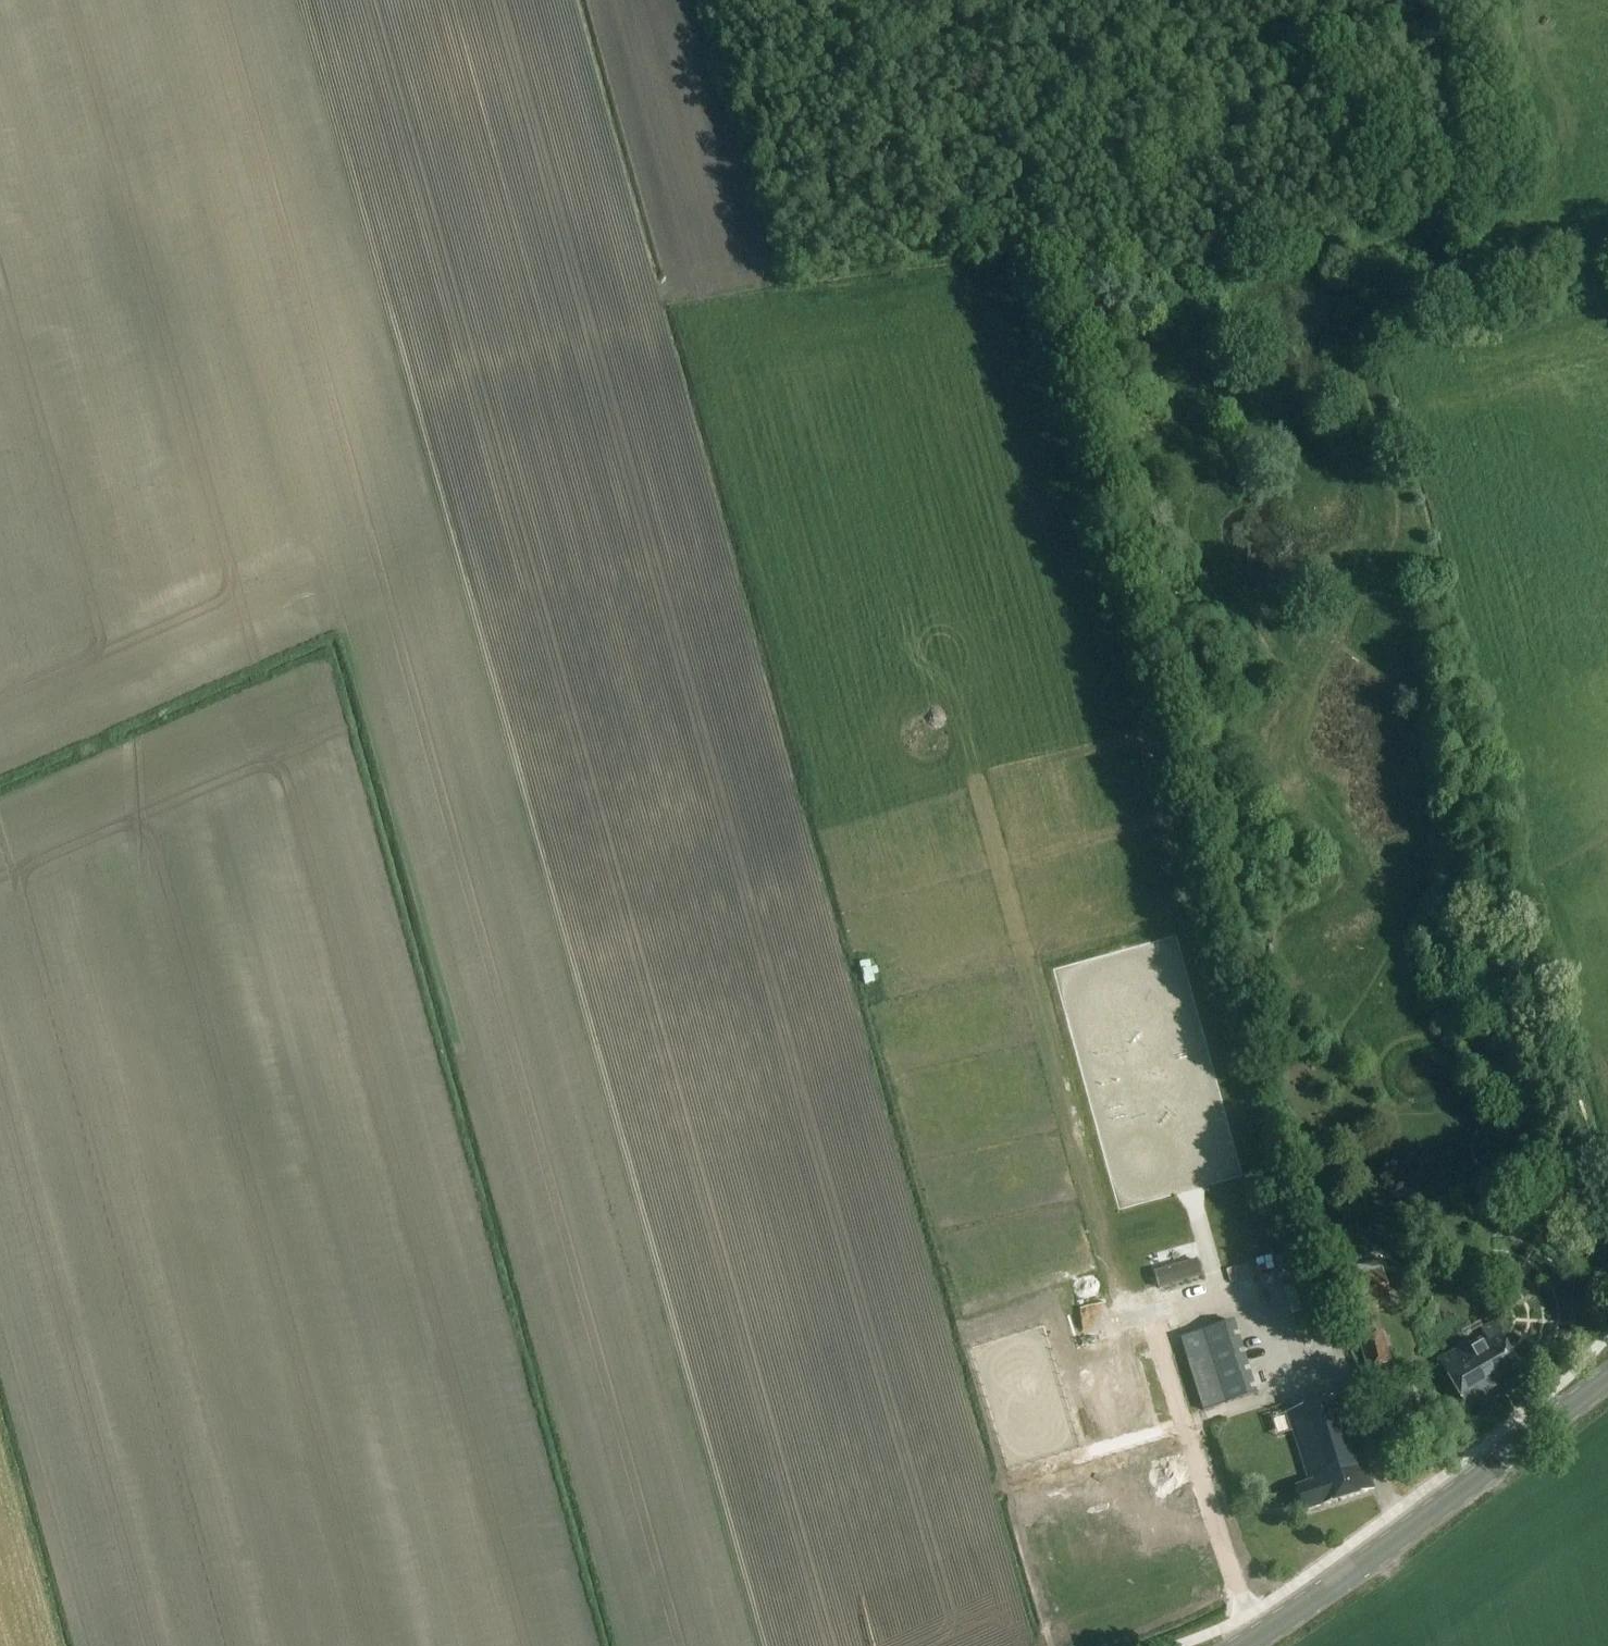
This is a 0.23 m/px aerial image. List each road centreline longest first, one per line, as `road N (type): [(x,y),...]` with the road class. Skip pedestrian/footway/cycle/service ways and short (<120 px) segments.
road 1 (primary): [(1245,1645),(1607,1377)]
road 2 (track): [(1452,0),(1477,175)]

